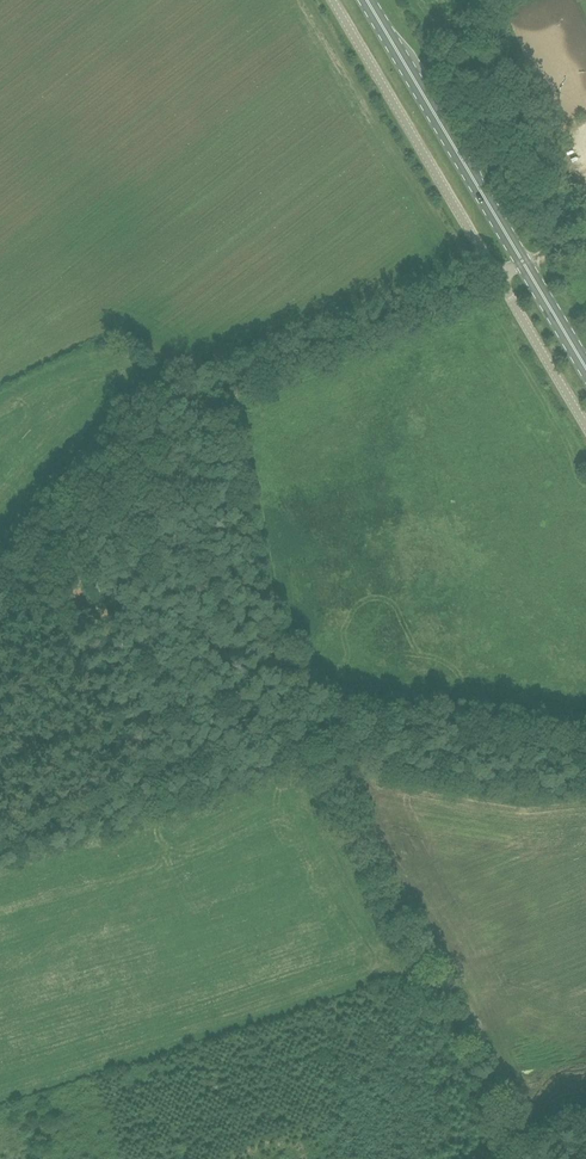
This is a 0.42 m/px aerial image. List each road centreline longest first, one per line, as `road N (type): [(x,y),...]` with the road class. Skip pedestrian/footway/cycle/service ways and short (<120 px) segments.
road 1 (unclassified): [(500,276),(334,0)]
road 2 (primary): [(524,264),(367,0)]
road 3 (unclassified): [(585,422),(500,276)]
road 4 (primary): [(585,368),(524,264)]

